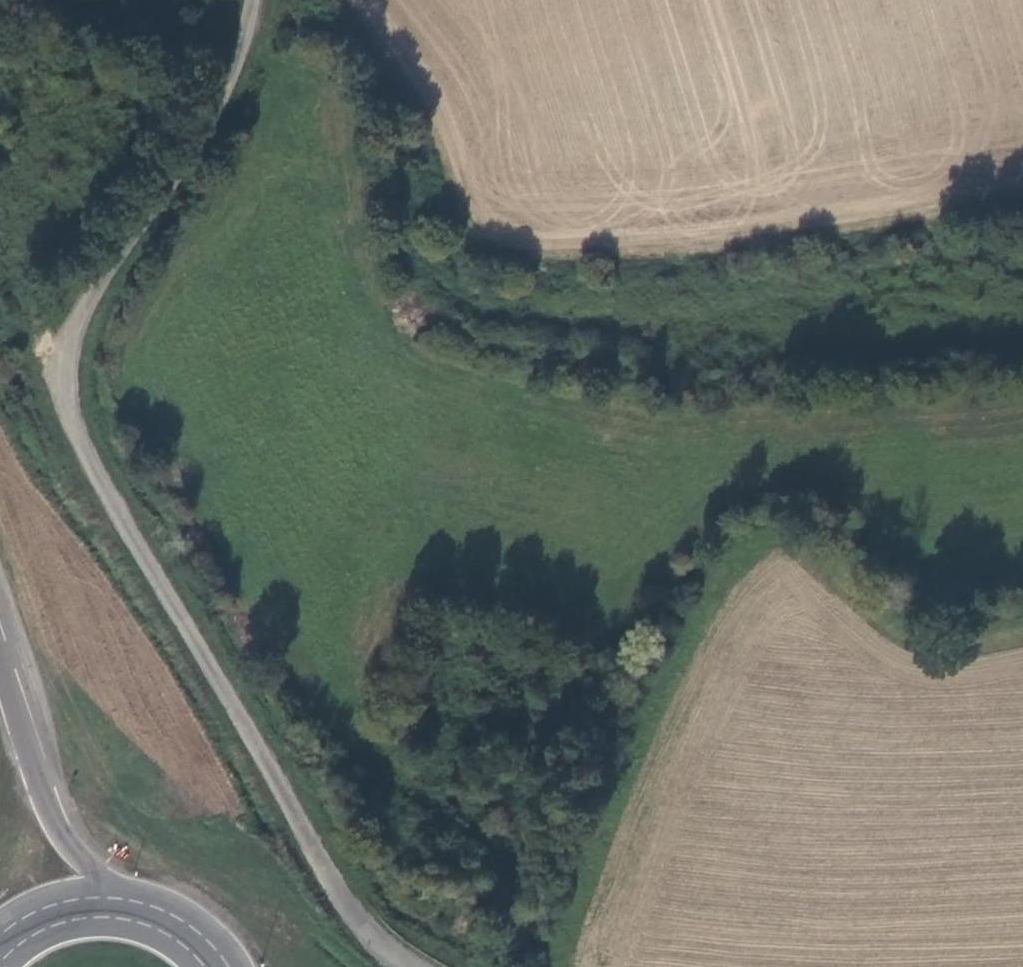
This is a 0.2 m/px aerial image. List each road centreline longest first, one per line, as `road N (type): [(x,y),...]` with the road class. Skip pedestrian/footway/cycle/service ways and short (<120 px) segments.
road 1 (unclassified): [(411,966),(354,915),(330,879),(84,448),(67,402),(79,322),(220,108),(251,0)]
road 2 (trunk): [(127,900),(92,871),(53,816),(0,660)]
road 3 (primary): [(127,900),(50,906),(0,935)]
road 4 (primary): [(229,966),(185,923),(127,900)]

